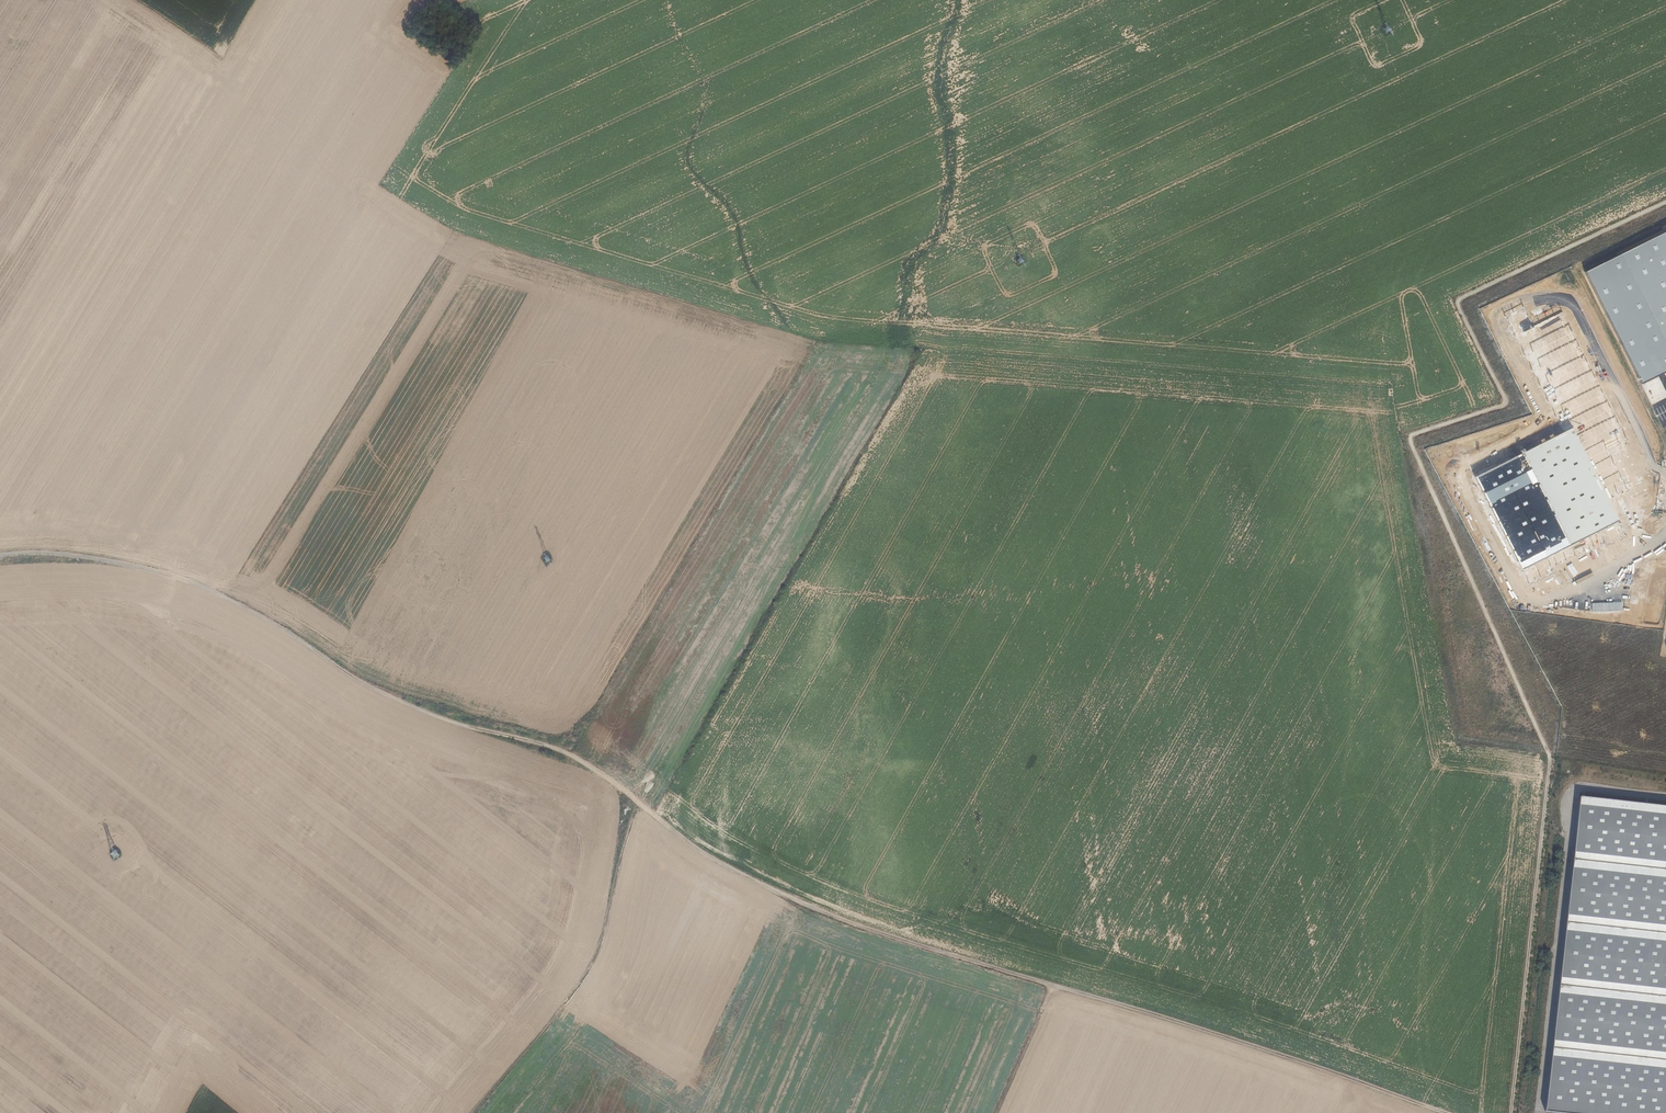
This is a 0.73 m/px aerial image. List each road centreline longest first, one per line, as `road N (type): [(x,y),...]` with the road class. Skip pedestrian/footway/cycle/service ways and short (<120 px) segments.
road 1 (track): [(1445,1112),(829,915),(699,851),(592,768),(546,745),(460,727),(343,672),(261,616),(186,580),(116,562),(0,558)]
road 2 (track): [(995,1112),(1054,985)]

